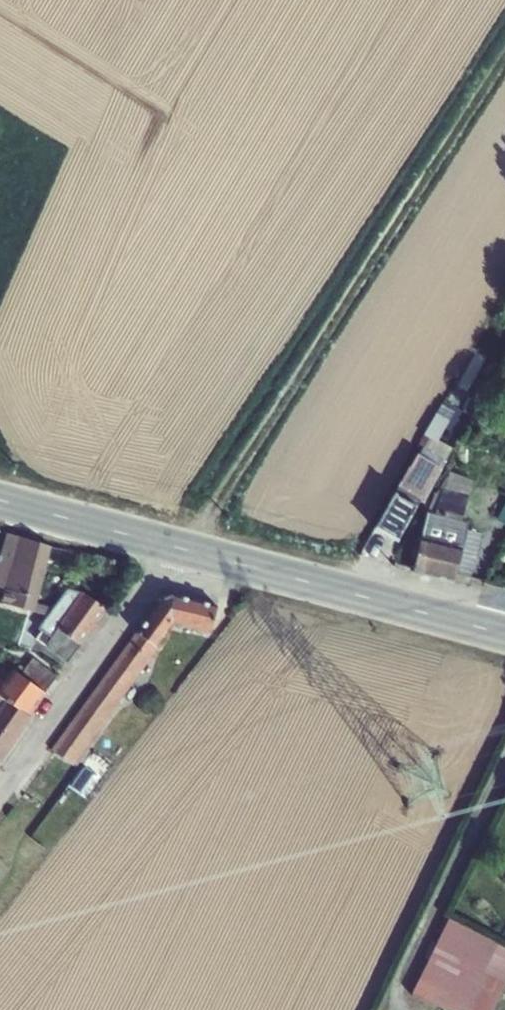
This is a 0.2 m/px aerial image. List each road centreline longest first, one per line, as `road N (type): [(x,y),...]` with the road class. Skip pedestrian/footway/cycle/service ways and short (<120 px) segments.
road 1 (track): [(504,57),(201,525),(177,547)]
road 2 (secondary): [(504,635),(177,547)]
road 3 (unclassified): [(177,547),(0,797)]
road 4 (secondary): [(177,547),(0,500)]

